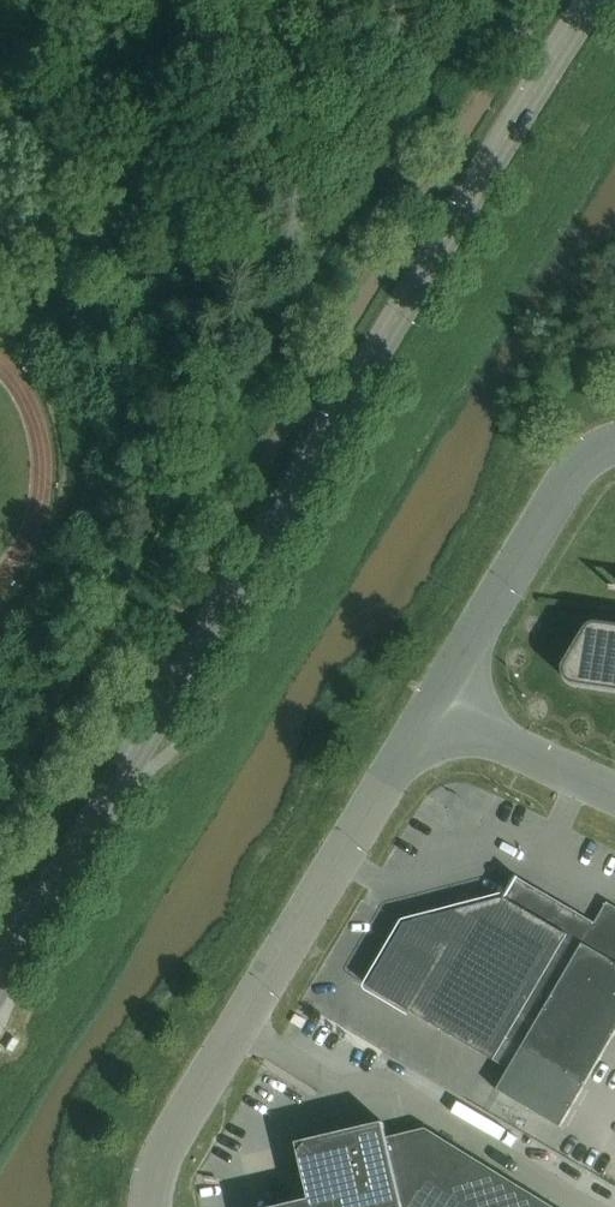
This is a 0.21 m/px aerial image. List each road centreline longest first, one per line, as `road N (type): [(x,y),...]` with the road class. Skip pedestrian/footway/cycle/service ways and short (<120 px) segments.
road 1 (secondary): [(0,981),(593,0)]
road 2 (unclassified): [(152,1206),(161,1155),(434,712)]
road 3 (unclassified): [(434,712),(570,478),(614,443)]
road 4 (unclassified): [(614,793),(434,712)]

